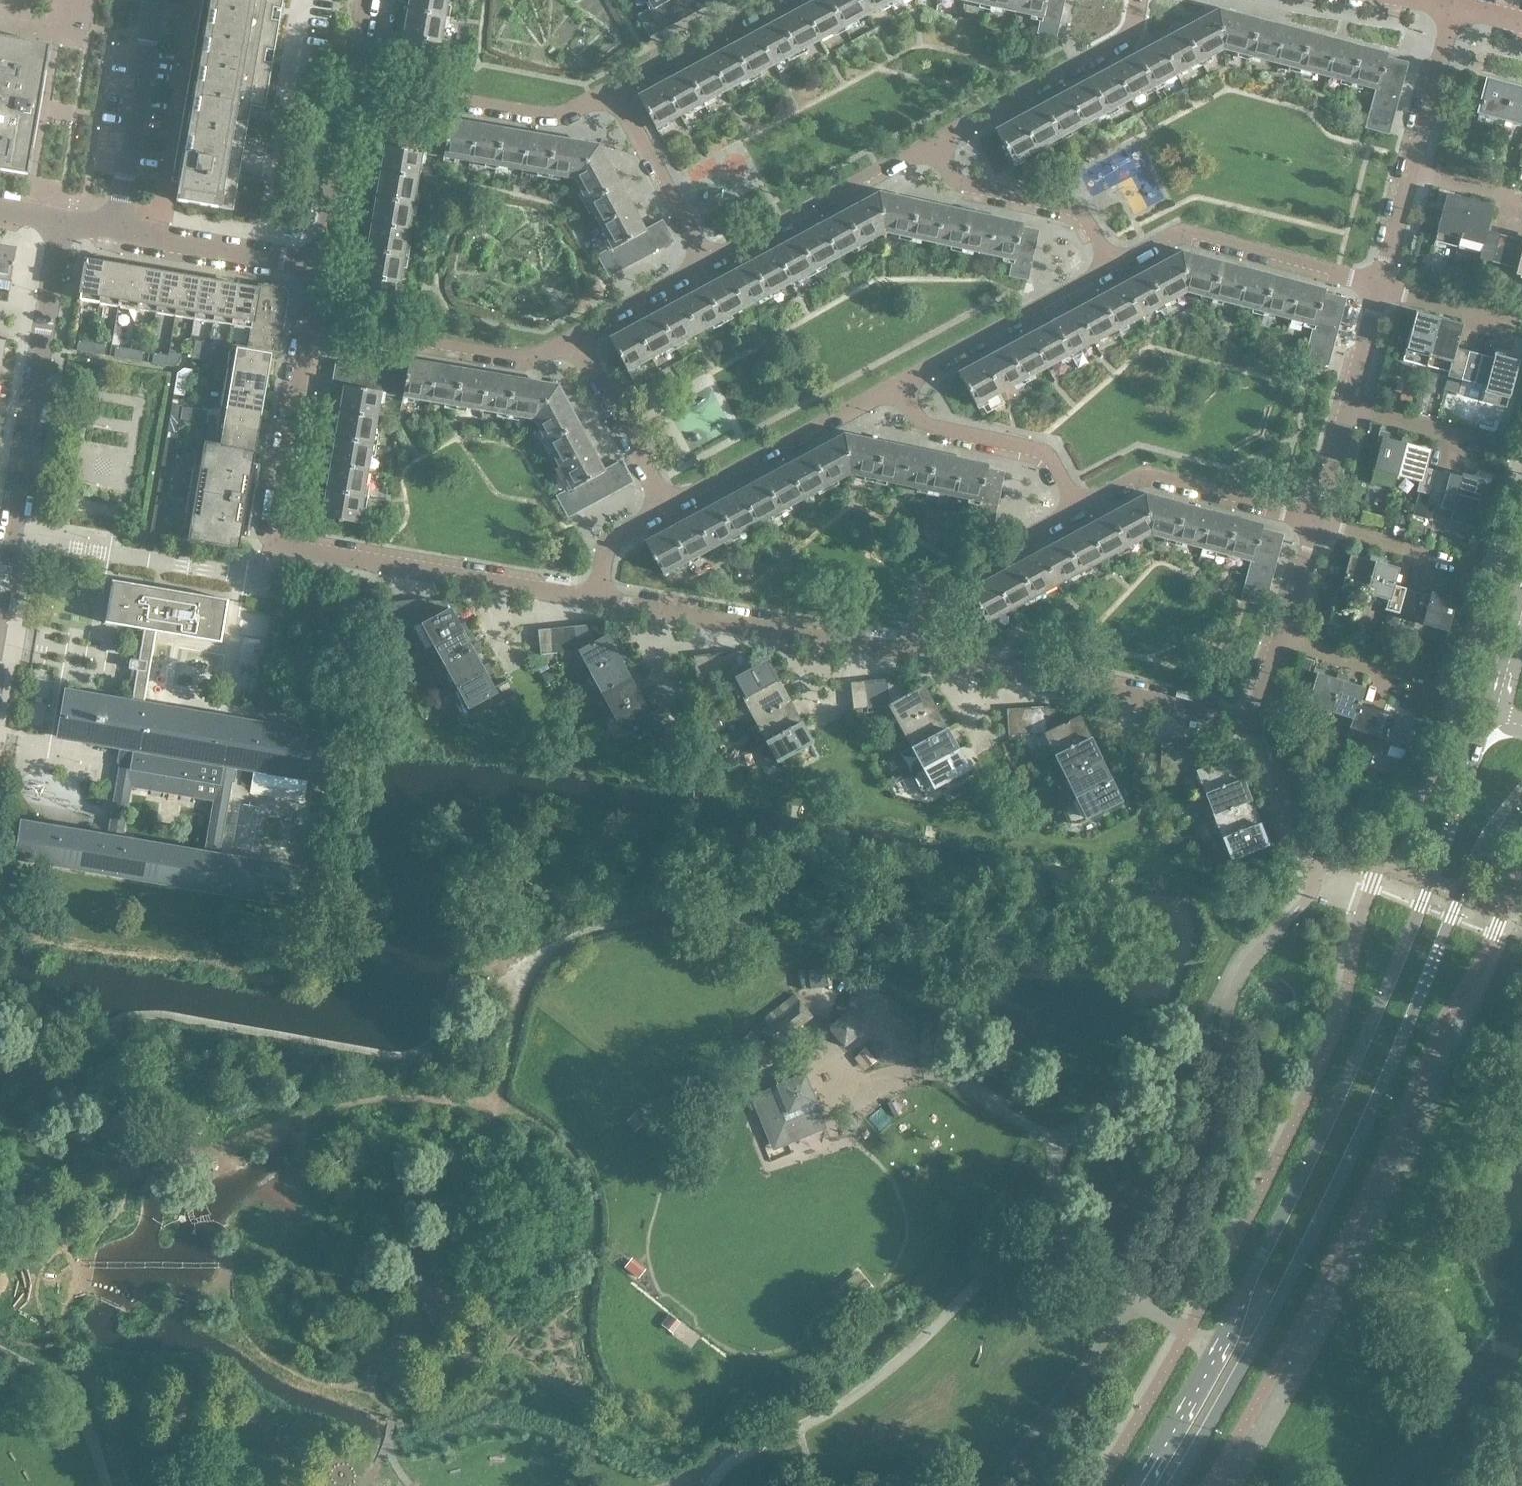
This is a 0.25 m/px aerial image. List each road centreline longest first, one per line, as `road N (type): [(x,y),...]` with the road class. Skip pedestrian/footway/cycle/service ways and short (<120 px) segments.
road 1 (secondary): [(1489,717),(1376,1020),(1283,1220),(1134,1485)]
road 2 (secondary): [(1174,1485),(1316,1231),(1414,1024),(1481,848),(1521,795)]
road 3 (residential): [(596,599),(272,541),(309,325)]
road 4 (residential): [(0,599),(63,223)]
road 5 (residential): [(1255,727),(918,653)]
road 6 (residential): [(918,653),(596,599)]
road 7 (residential): [(1114,268),(1180,234),(1380,287)]
road 8 (residential): [(309,325),(523,361),(576,333)]
road 9 (residential): [(352,88),(557,118),(608,90)]
road 10 (residential): [(666,510),(901,388)]
road 11 (residential): [(933,142),(1132,33),(1138,0)]
road 12 (residential): [(707,267),(933,142)]
road 13 (residential): [(1077,513),(1149,477),(1318,525)]
road 14 (residential): [(901,388),(1114,268)]
road 15 (residential): [(1114,268),(1076,209),(959,182),(933,142)]
road 16 (residential): [(116,232),(155,0)]
road 17 (residential): [(1077,513),(1046,456),(926,427),(901,388)]
road 18 (residential): [(918,653),(935,588),(1077,513)]
road 19 (residential): [(319,266),(116,232)]
road 20 (residential): [(707,267),(608,90)]
road 21 (residential): [(666,510),(576,333)]
road 22 (residential): [(608,90),(777,0)]
road 23 (residential): [(319,266),(352,88)]
road 24 (residential): [(1411,171),(1454,7)]
road 25 (residential): [(576,333),(707,267)]
road 26 (residential): [(1473,440),(1347,407)]
road 27 (secondary): [(1521,591),(1489,717)]
road 28 (residential): [(1440,561),(1318,525)]
road 29 (residential): [(1403,679),(1282,640)]
road 30 (residential): [(1502,322),(1380,287)]
road 31 (residential): [(1347,407),(1380,287)]
road 32 (residential): [(596,599),(610,540),(666,510)]
road 33 (residential): [(1318,525),(1347,407)]
road 34 (residential): [(1282,640),(1318,525)]
road 35 (residential): [(1380,287),(1411,171)]

